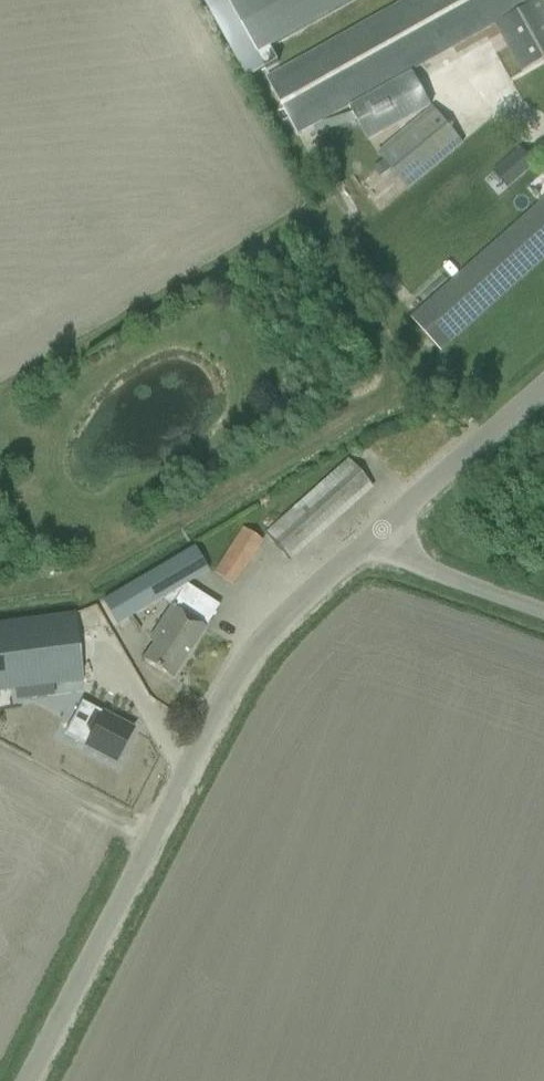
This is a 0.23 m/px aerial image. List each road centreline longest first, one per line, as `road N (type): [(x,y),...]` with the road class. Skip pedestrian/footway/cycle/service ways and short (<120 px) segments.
road 1 (unclassified): [(27,1080),(244,662),(369,540)]
road 2 (unclassified): [(369,540),(543,384)]
road 3 (unclassified): [(543,611),(369,540)]

